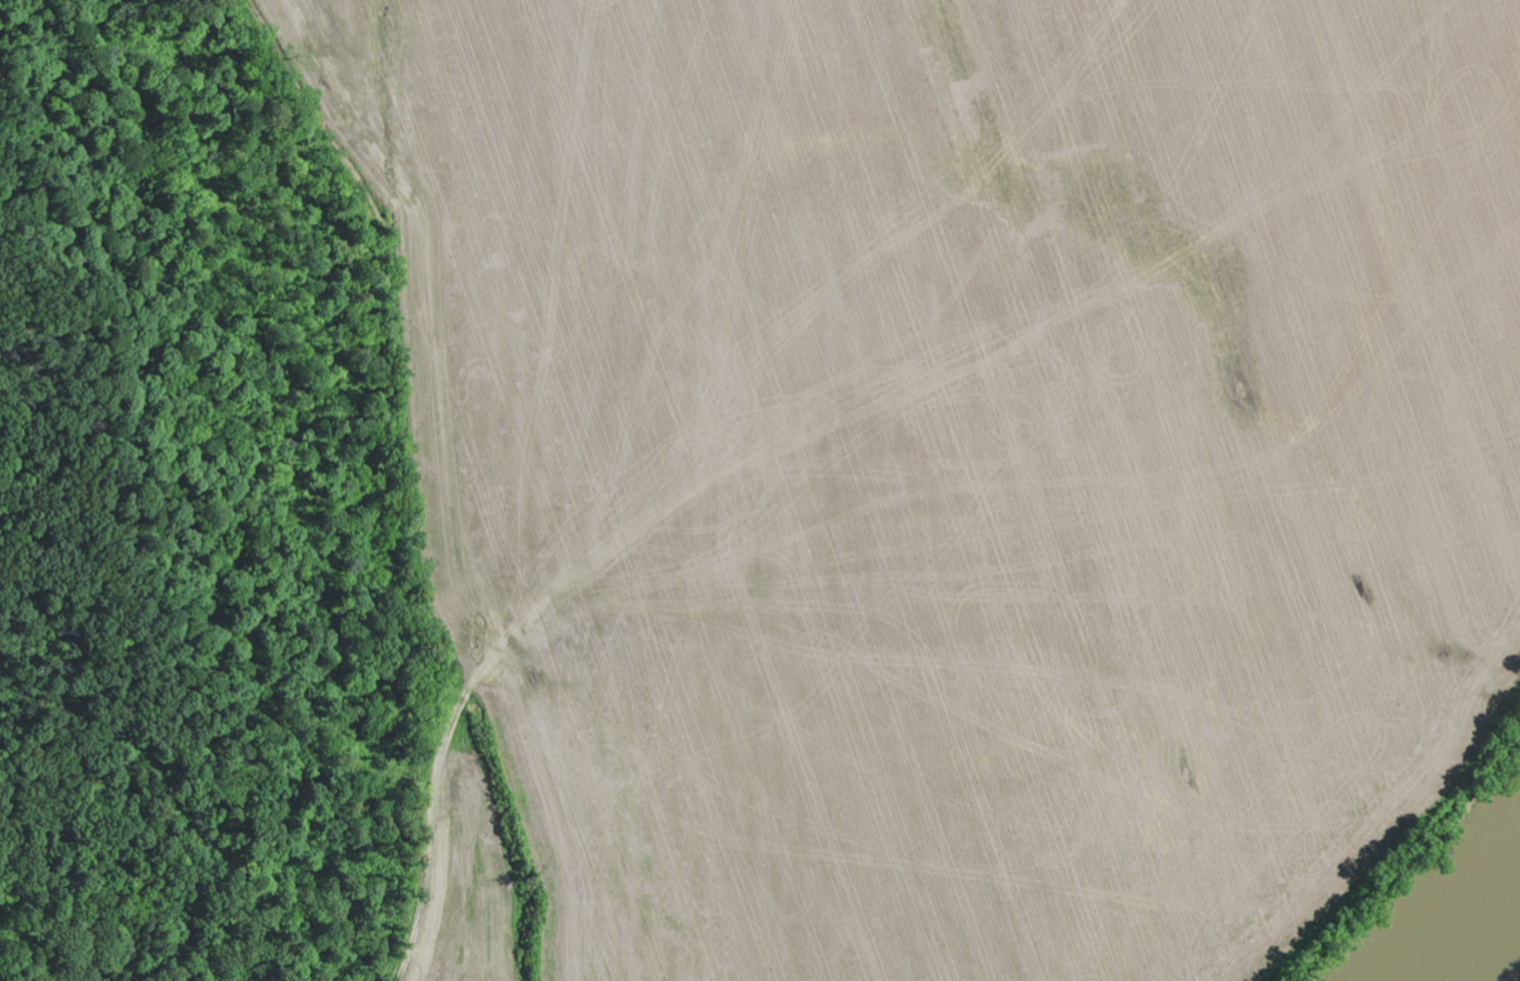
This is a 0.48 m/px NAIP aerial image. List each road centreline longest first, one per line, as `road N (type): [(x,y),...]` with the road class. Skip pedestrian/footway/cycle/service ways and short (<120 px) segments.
road 1 (track): [(399,980),(429,878),(436,767),(471,667)]

